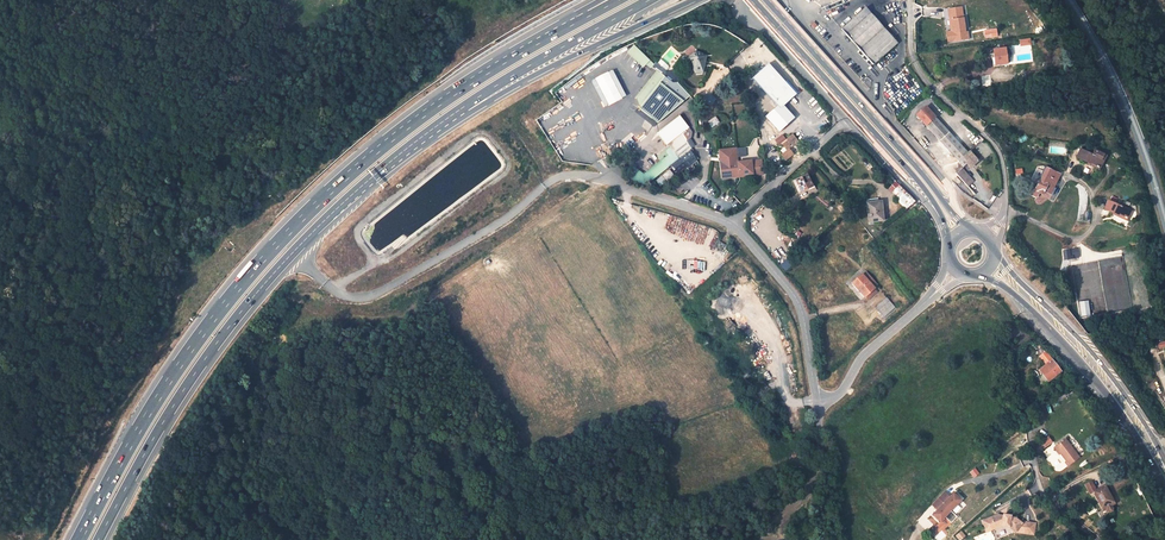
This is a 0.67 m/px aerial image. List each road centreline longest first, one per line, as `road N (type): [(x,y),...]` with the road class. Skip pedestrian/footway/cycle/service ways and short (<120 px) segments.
road 1 (motorway): [(538,43),(378,152),(247,283),(148,414),(81,539)]
road 2 (motorway): [(101,539),(166,425),(252,305),(359,188),(415,142)]
road 3 (motorway): [(415,142),(693,0)]
road 4 (primary): [(956,218),(769,0)]
road 5 (primary): [(753,0),(937,211)]
road 6 (primary): [(986,275),(1006,285),(1081,357),(1164,481)]
road 7 (unclassified): [(956,218),(950,188),(795,0)]
road 8 (motorway): [(415,142),(649,0)]
road 9 (primary): [(1164,460),(1113,381),(996,261)]
road 10 (residential): [(908,0),(921,72),(1000,151),(1002,222)]
road 11 (residential): [(1097,539),(1058,511),(1037,480),(1011,368),(1016,341)]
road 12 (residential): [(735,225),(801,307),(818,402)]
road 13 (unclassified): [(750,0),(740,19),(760,26),(846,120)]
road 14 (residential): [(846,120),(735,225)]
road 15 (residential): [(818,402),(839,394),(864,355),(927,300)]
road 16 (residential): [(735,225),(598,176)]
road 17 (residential): [(818,402),(829,539)]
road 18 (unclassified): [(846,120),(937,211)]

